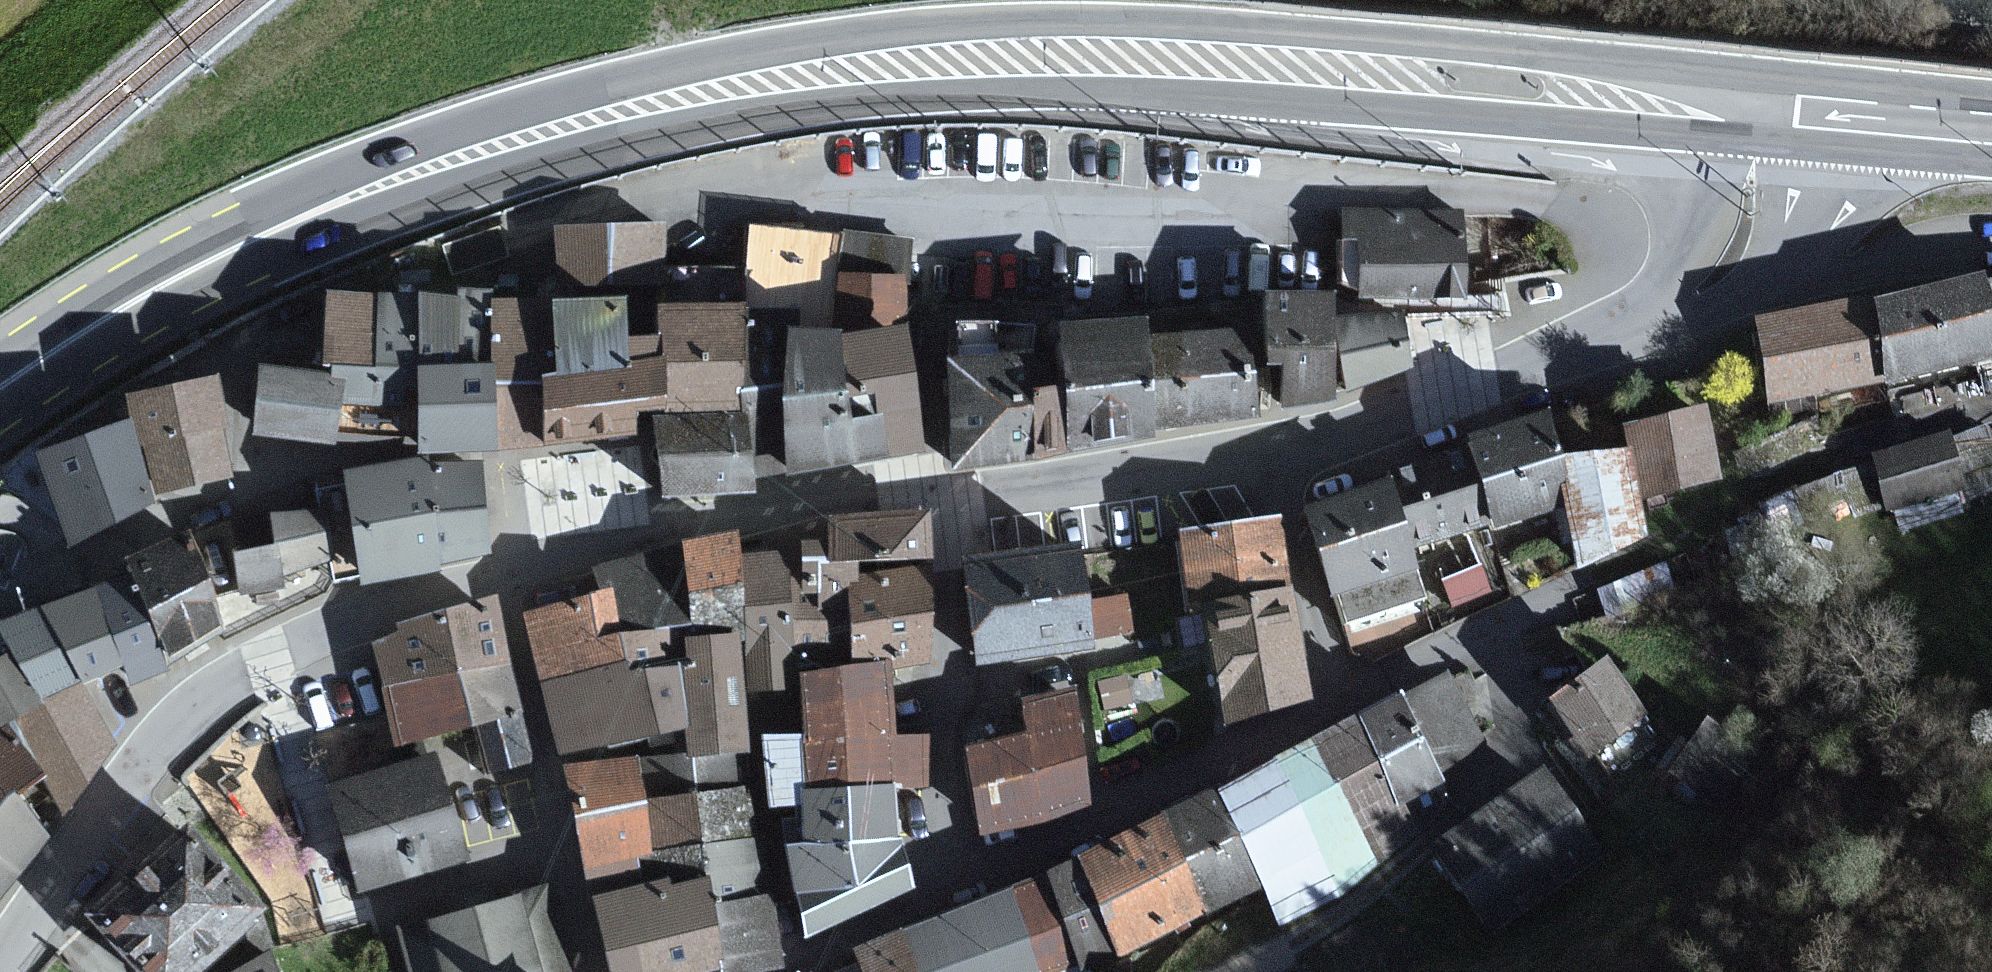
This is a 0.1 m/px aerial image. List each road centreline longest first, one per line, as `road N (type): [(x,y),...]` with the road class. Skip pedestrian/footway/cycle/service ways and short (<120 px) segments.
road 1 (primary): [(0,387),(203,263),(388,181),(595,117),(766,80),(958,59),(1122,57),(1663,97)]
road 2 (residential): [(0,970),(178,717),(267,652),(495,571)]
road 3 (residential): [(1991,406),(1905,422),(1772,475),(1672,543),(1489,632)]
road 4 (residential): [(495,571),(740,510),(922,492)]
road 5 (residential): [(1345,694),(961,881)]
road 6 (residential): [(495,571),(592,971)]
road 7 (residential): [(922,492),(961,881)]
road 8 (residential): [(1266,451),(1626,321)]
road 9 (residential): [(922,492),(1266,451)]
road 10 (residential): [(1626,321),(1720,301),(1772,262),(1800,210),(1824,113)]
road 11 (residential): [(307,463),(64,562)]
road 12 (residential): [(1345,694),(1266,451)]
road 13 (residential): [(1663,97),(1678,247),(1670,275),(1626,321)]
road 14 (track): [(1449,819),(1265,971)]
road 15 (residential): [(961,881),(755,971)]
road 16 (residential): [(1489,632),(1511,671),(1514,731),(1481,790),(1449,819)]
road 17 (primary): [(1824,113),(1991,129)]
road 18 (primary): [(1663,97),(1824,113)]
road 19 (residential): [(1489,632),(1345,694)]

